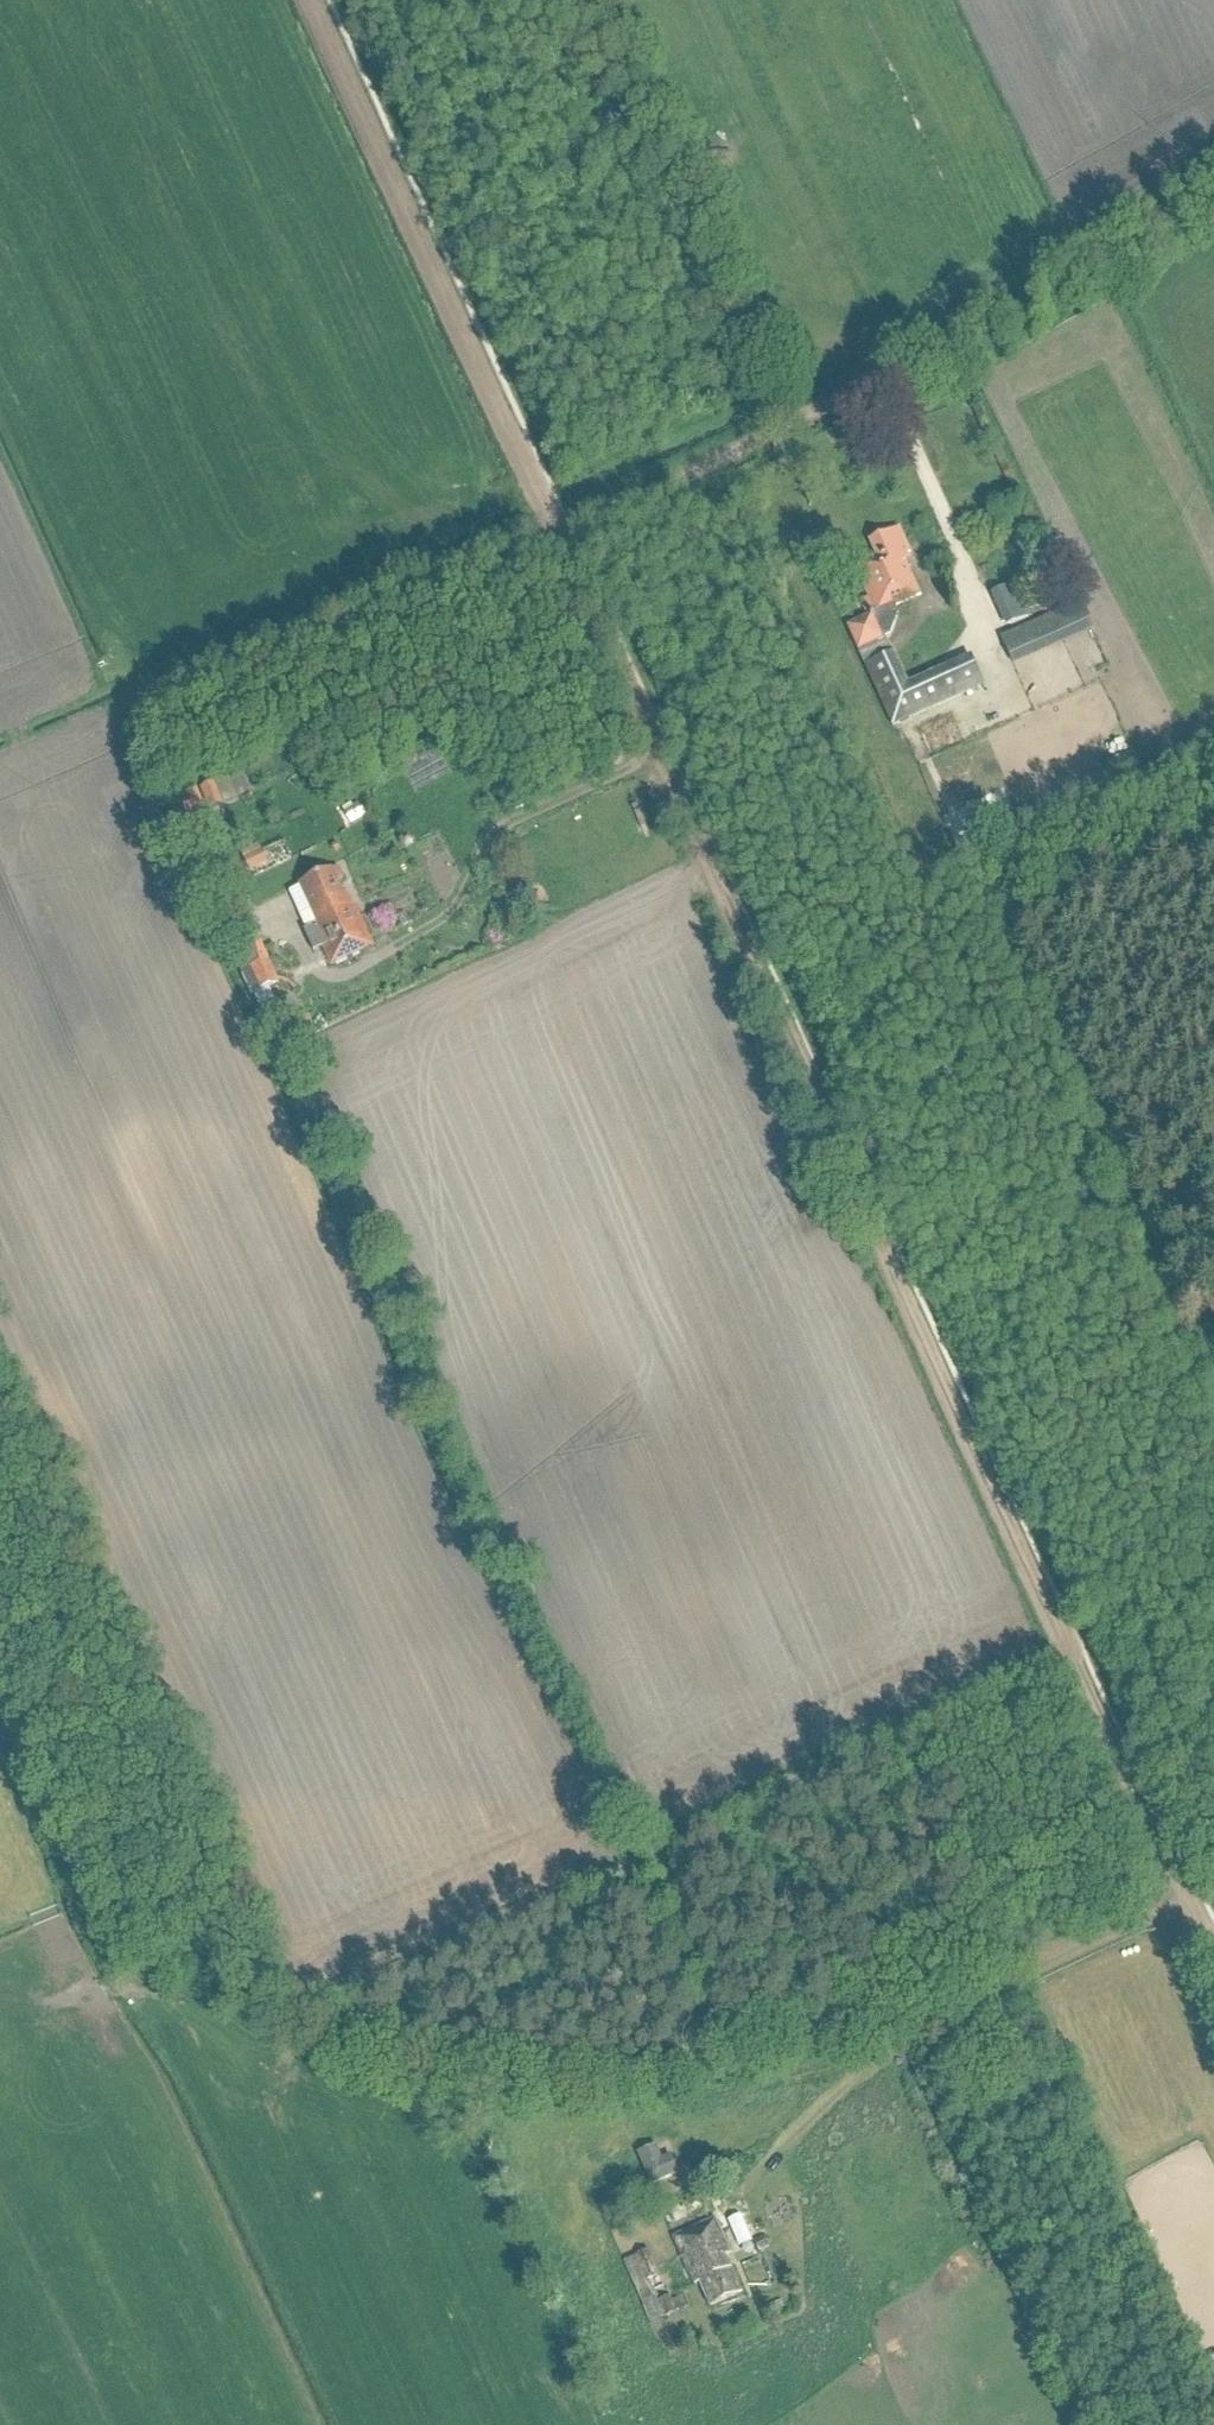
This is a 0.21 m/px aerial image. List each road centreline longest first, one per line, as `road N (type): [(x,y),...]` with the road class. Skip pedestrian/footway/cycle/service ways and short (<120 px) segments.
road 1 (track): [(1186,1900),(932,1368),(306,0)]
road 2 (track): [(741,2193),(835,2097),(900,2046),(1186,1900)]
road 3 (track): [(555,538),(843,396),(895,408),(950,531)]
road 4 (track): [(669,753),(491,841),(463,898),(433,927),(344,980),(316,975)]

